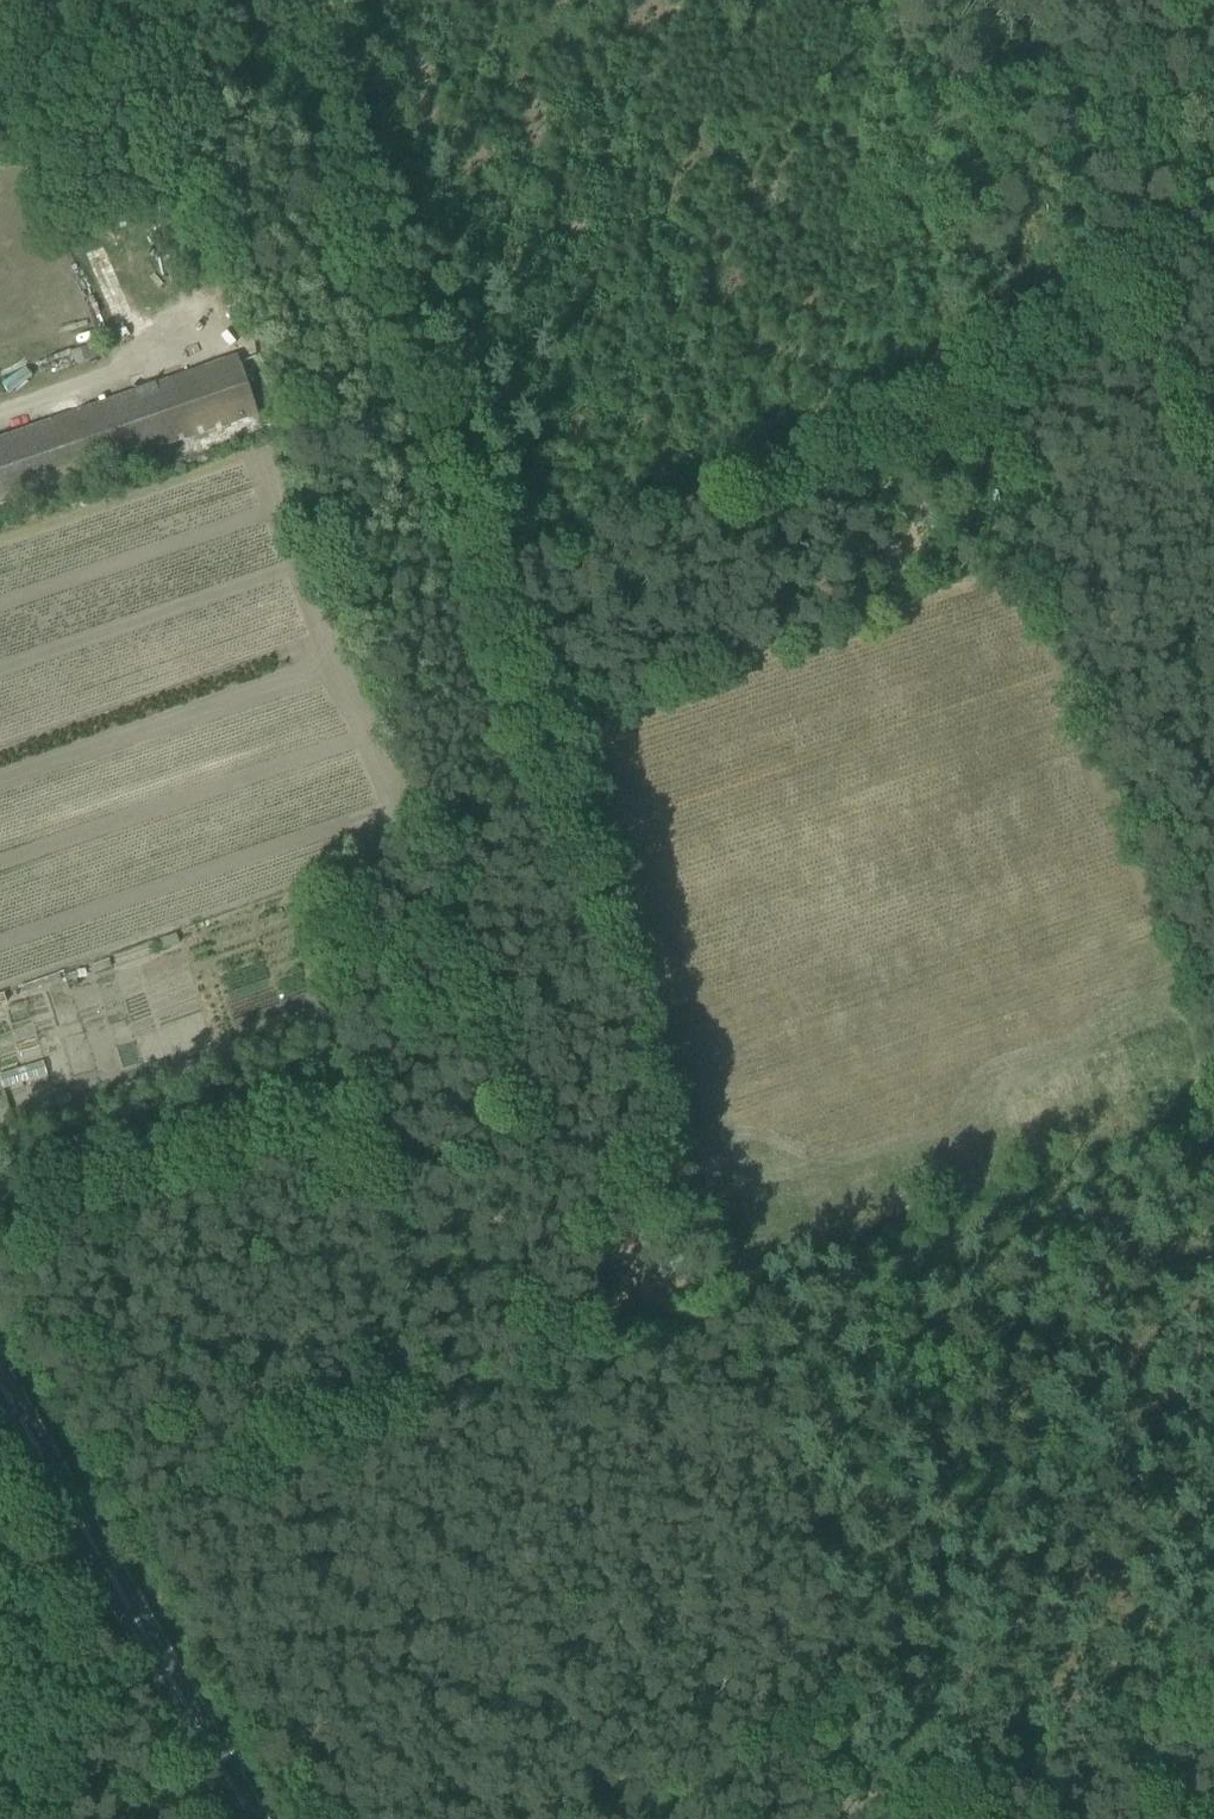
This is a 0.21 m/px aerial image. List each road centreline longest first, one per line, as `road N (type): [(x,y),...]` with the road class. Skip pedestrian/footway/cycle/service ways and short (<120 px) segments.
road 1 (track): [(853,1818),(824,1544),(766,1320),(733,1290),(507,567),(699,503),(831,442),(923,382),(949,332),(1086,273),(1128,243),(1213,220)]
road 2 (secondary): [(250,1818),(0,1387)]

